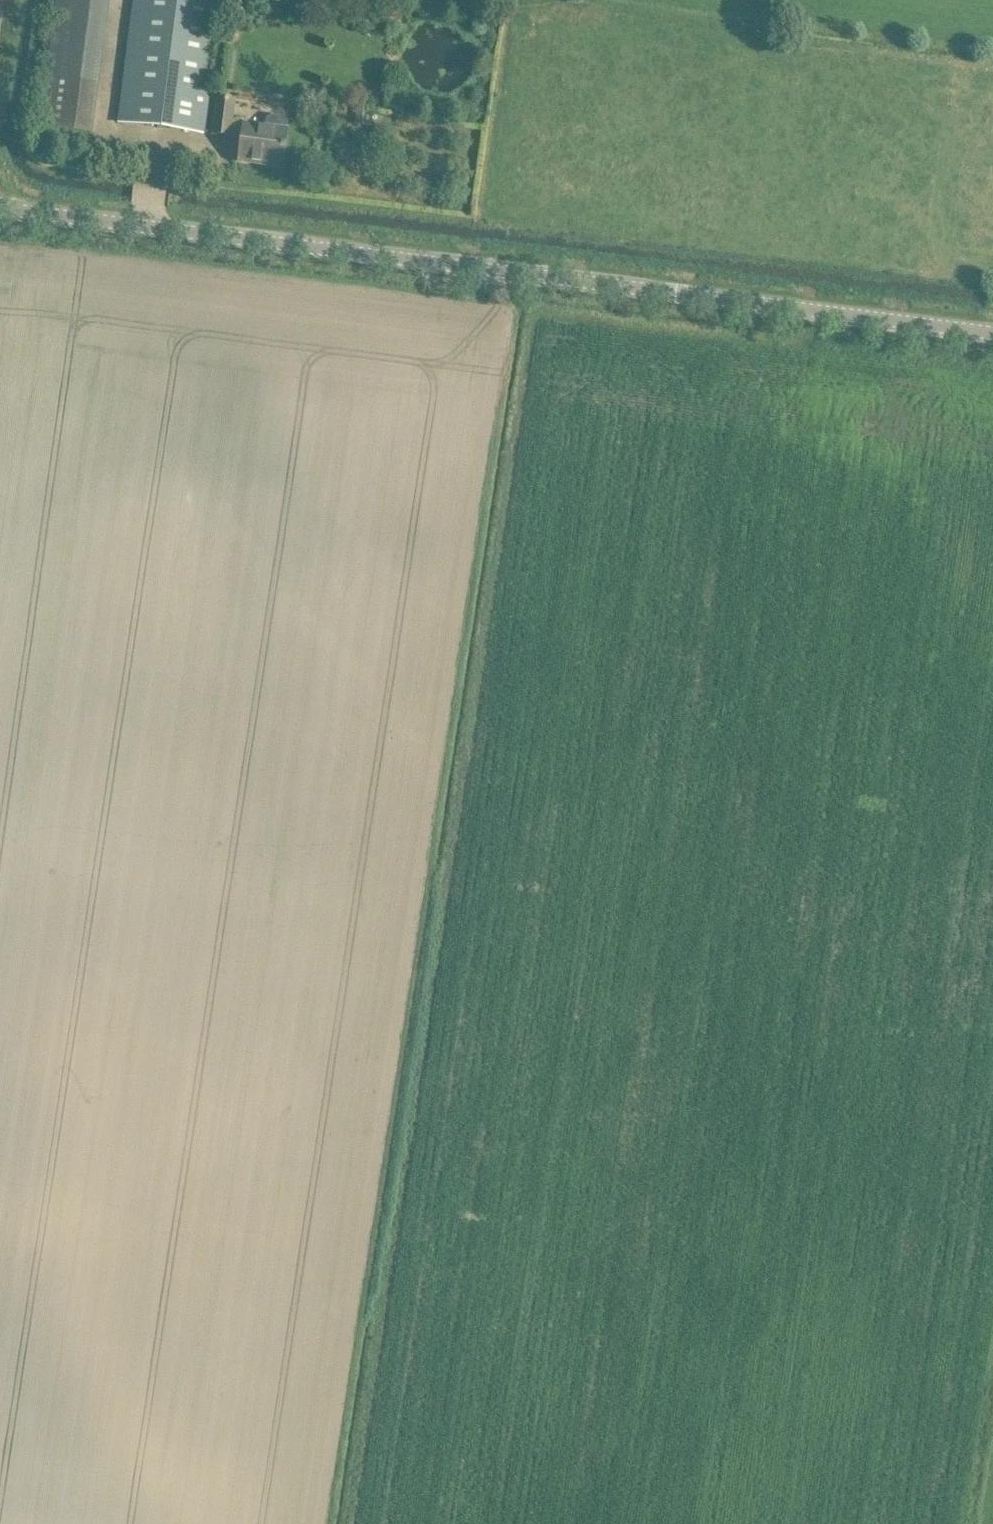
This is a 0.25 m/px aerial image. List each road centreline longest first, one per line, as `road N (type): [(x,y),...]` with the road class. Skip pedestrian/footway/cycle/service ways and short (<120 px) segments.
road 1 (unclassified): [(992,333),(0,206)]

